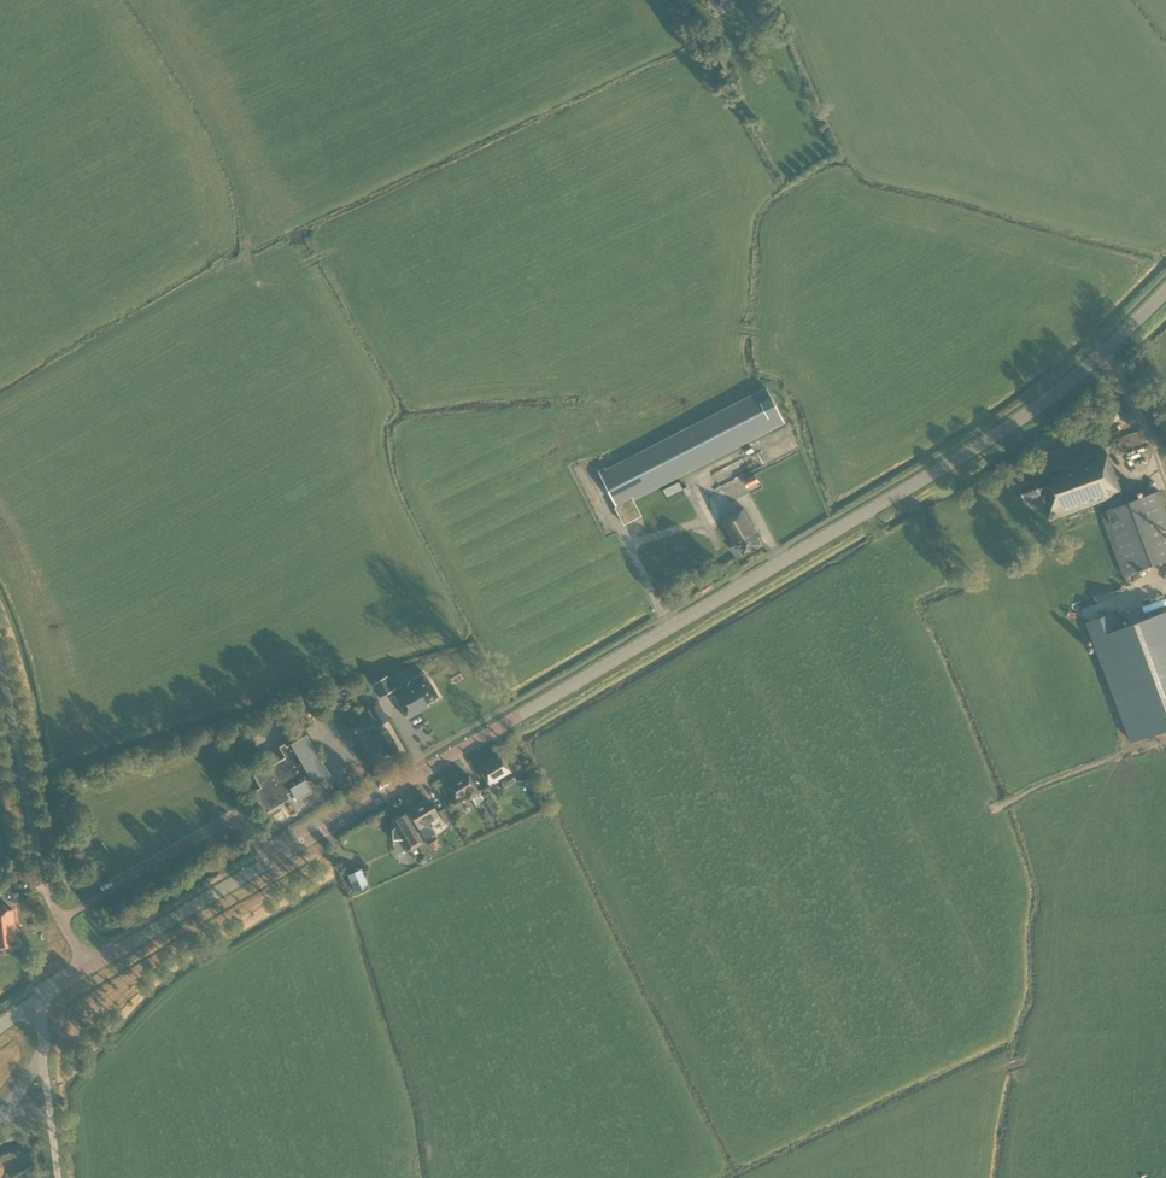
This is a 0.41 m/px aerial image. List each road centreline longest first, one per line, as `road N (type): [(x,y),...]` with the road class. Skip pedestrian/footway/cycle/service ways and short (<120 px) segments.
road 1 (secondary): [(88,970),(1004,429),(1089,364),(1165,289)]
road 2 (unclassified): [(88,970),(37,856),(0,666)]
road 3 (unclassified): [(58,1177),(42,1050)]

